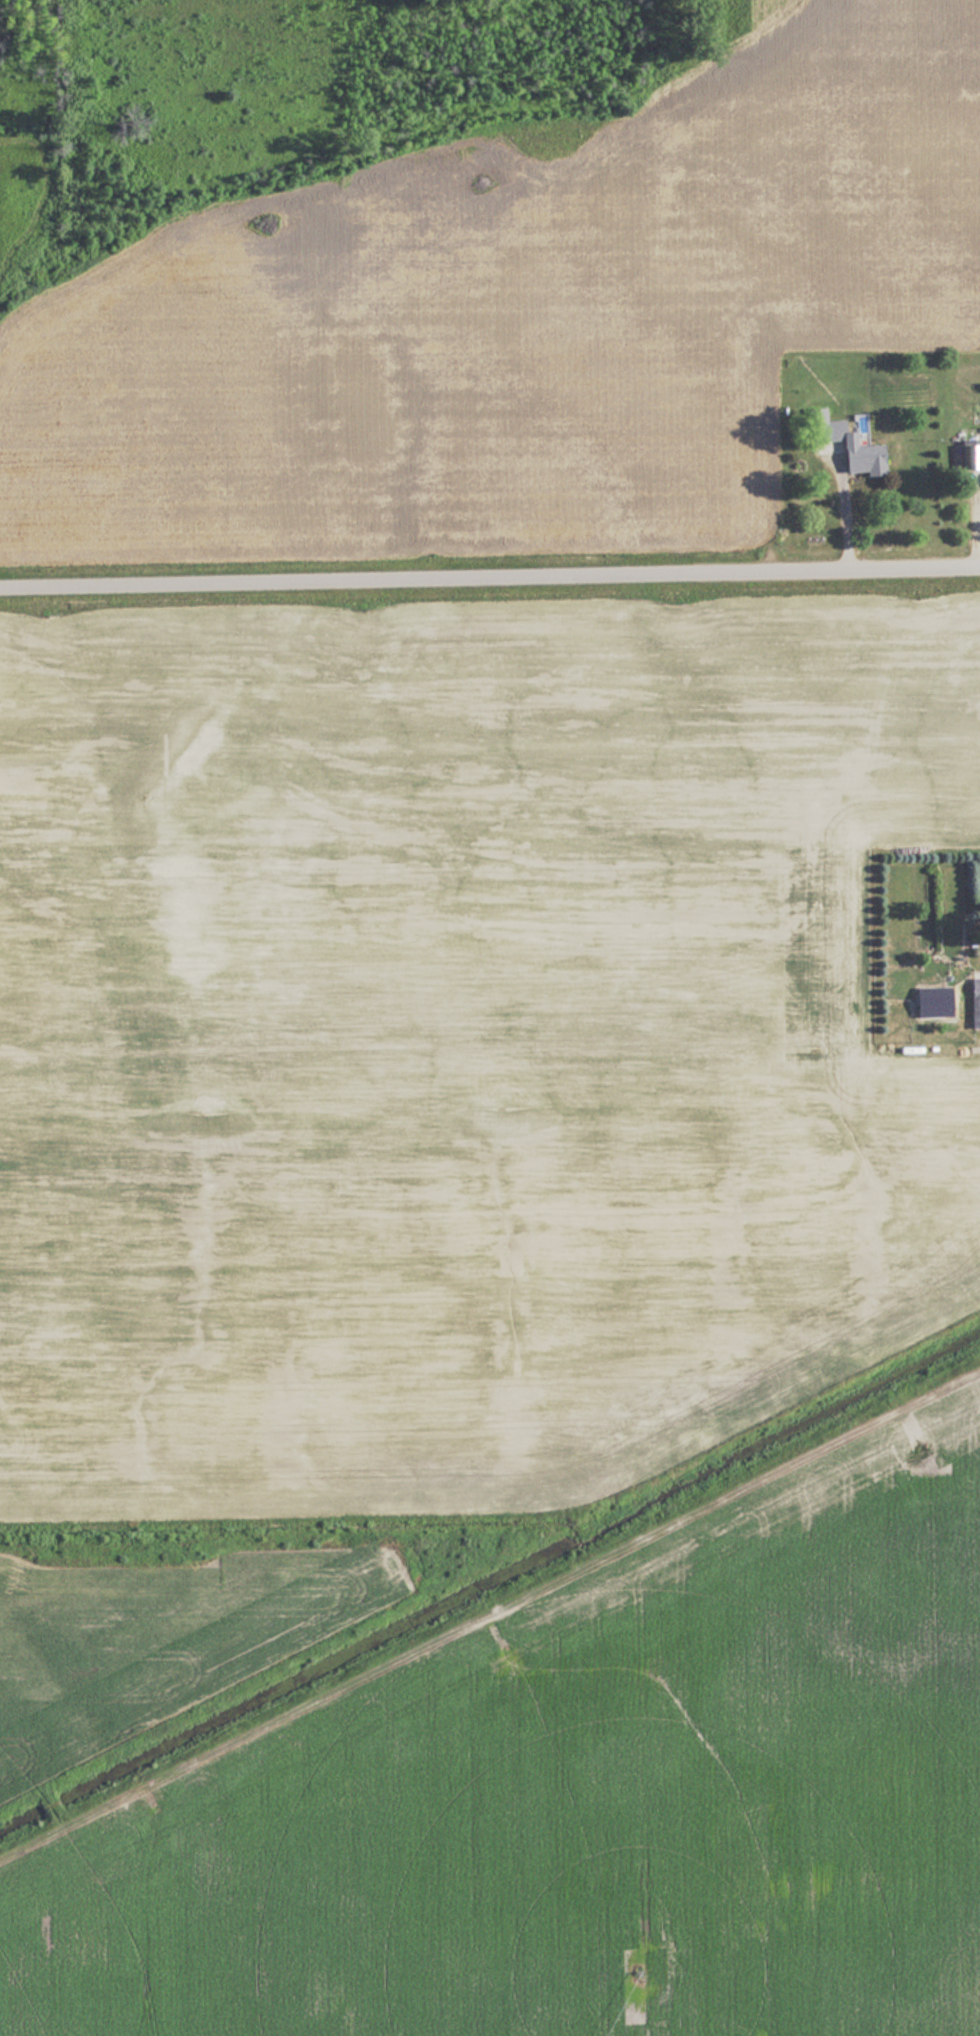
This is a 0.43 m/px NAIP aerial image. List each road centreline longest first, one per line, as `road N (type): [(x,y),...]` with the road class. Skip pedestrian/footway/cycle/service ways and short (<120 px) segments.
road 1 (residential): [(0,593),(979,571)]

